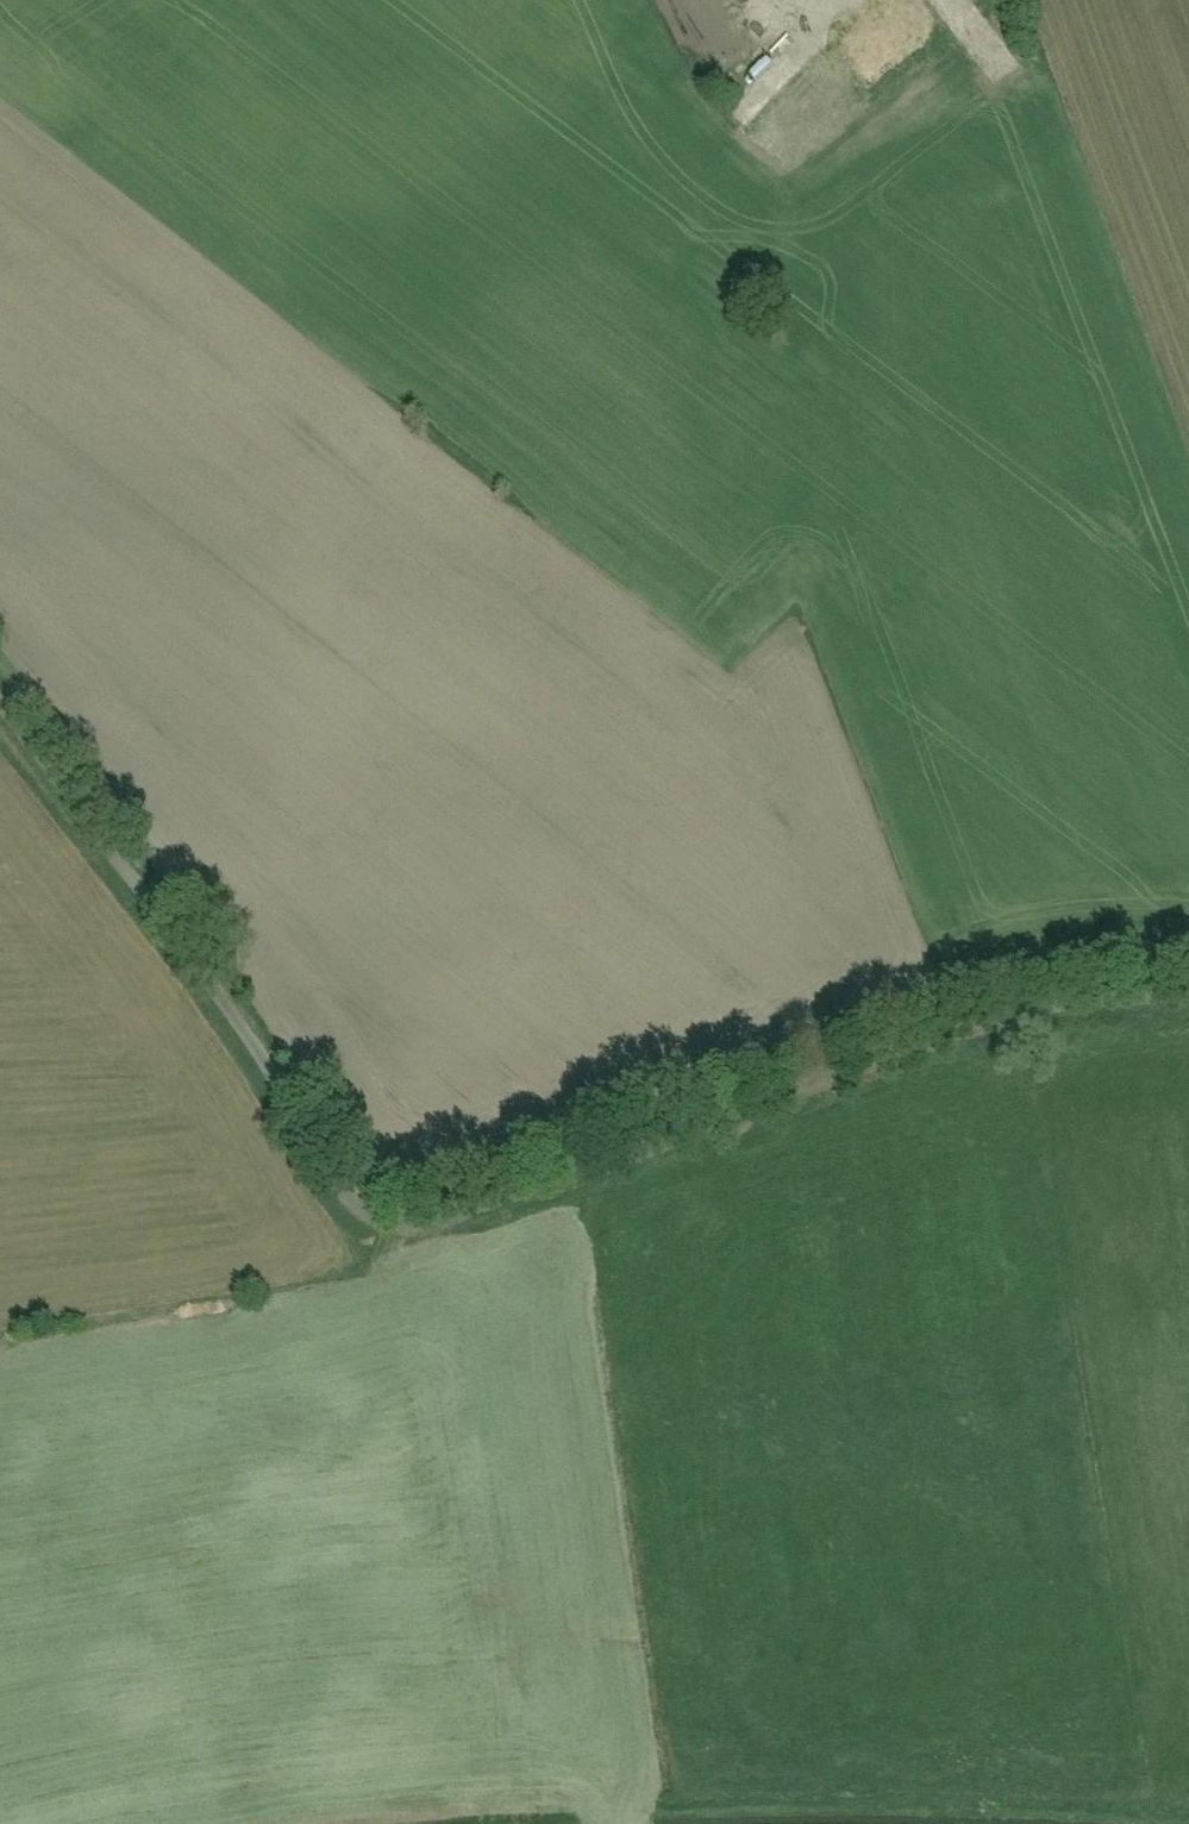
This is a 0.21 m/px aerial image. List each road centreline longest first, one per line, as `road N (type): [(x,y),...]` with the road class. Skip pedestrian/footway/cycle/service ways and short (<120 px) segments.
road 1 (unclassified): [(0,702),(267,1067),(332,1181),(363,1211),(405,1225),(1003,1017),(1139,996),(1188,999)]

